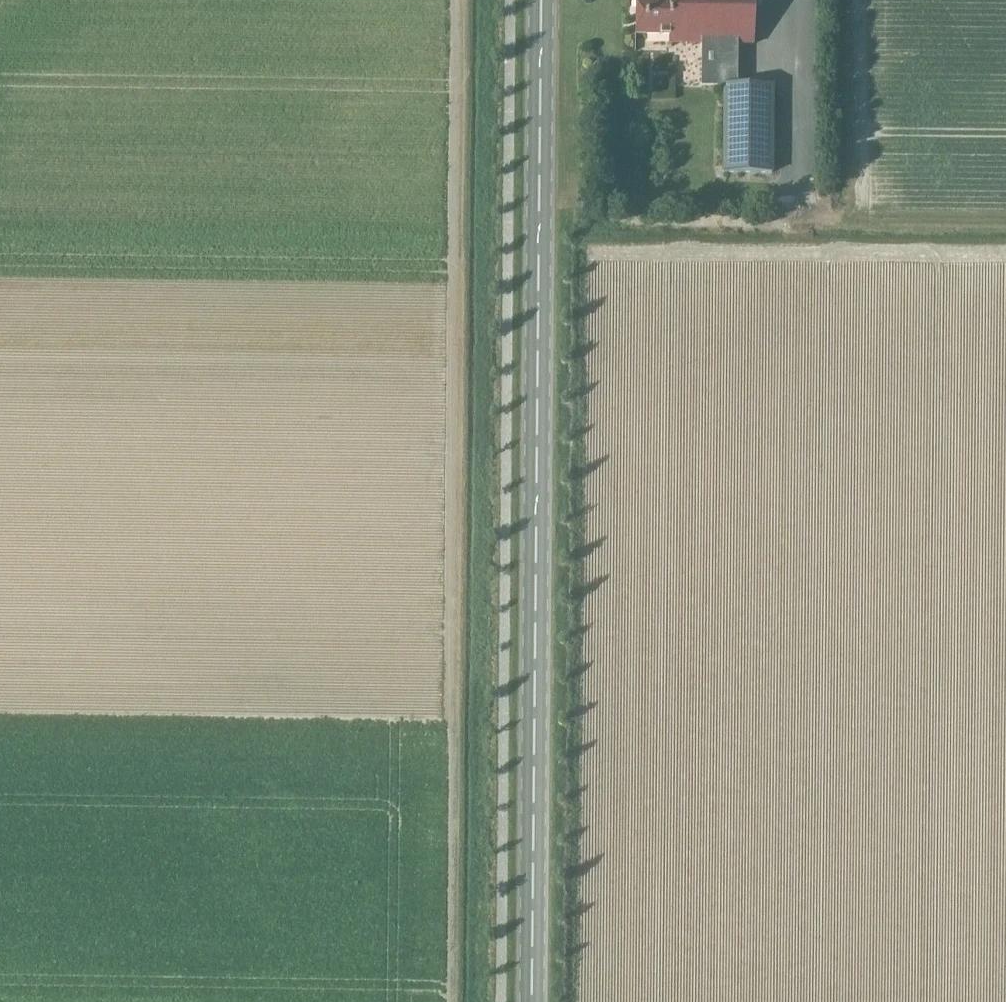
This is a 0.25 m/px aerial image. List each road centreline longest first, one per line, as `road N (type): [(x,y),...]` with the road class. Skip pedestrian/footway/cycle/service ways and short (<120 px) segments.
road 1 (secondary): [(531,1001),(541,0)]

